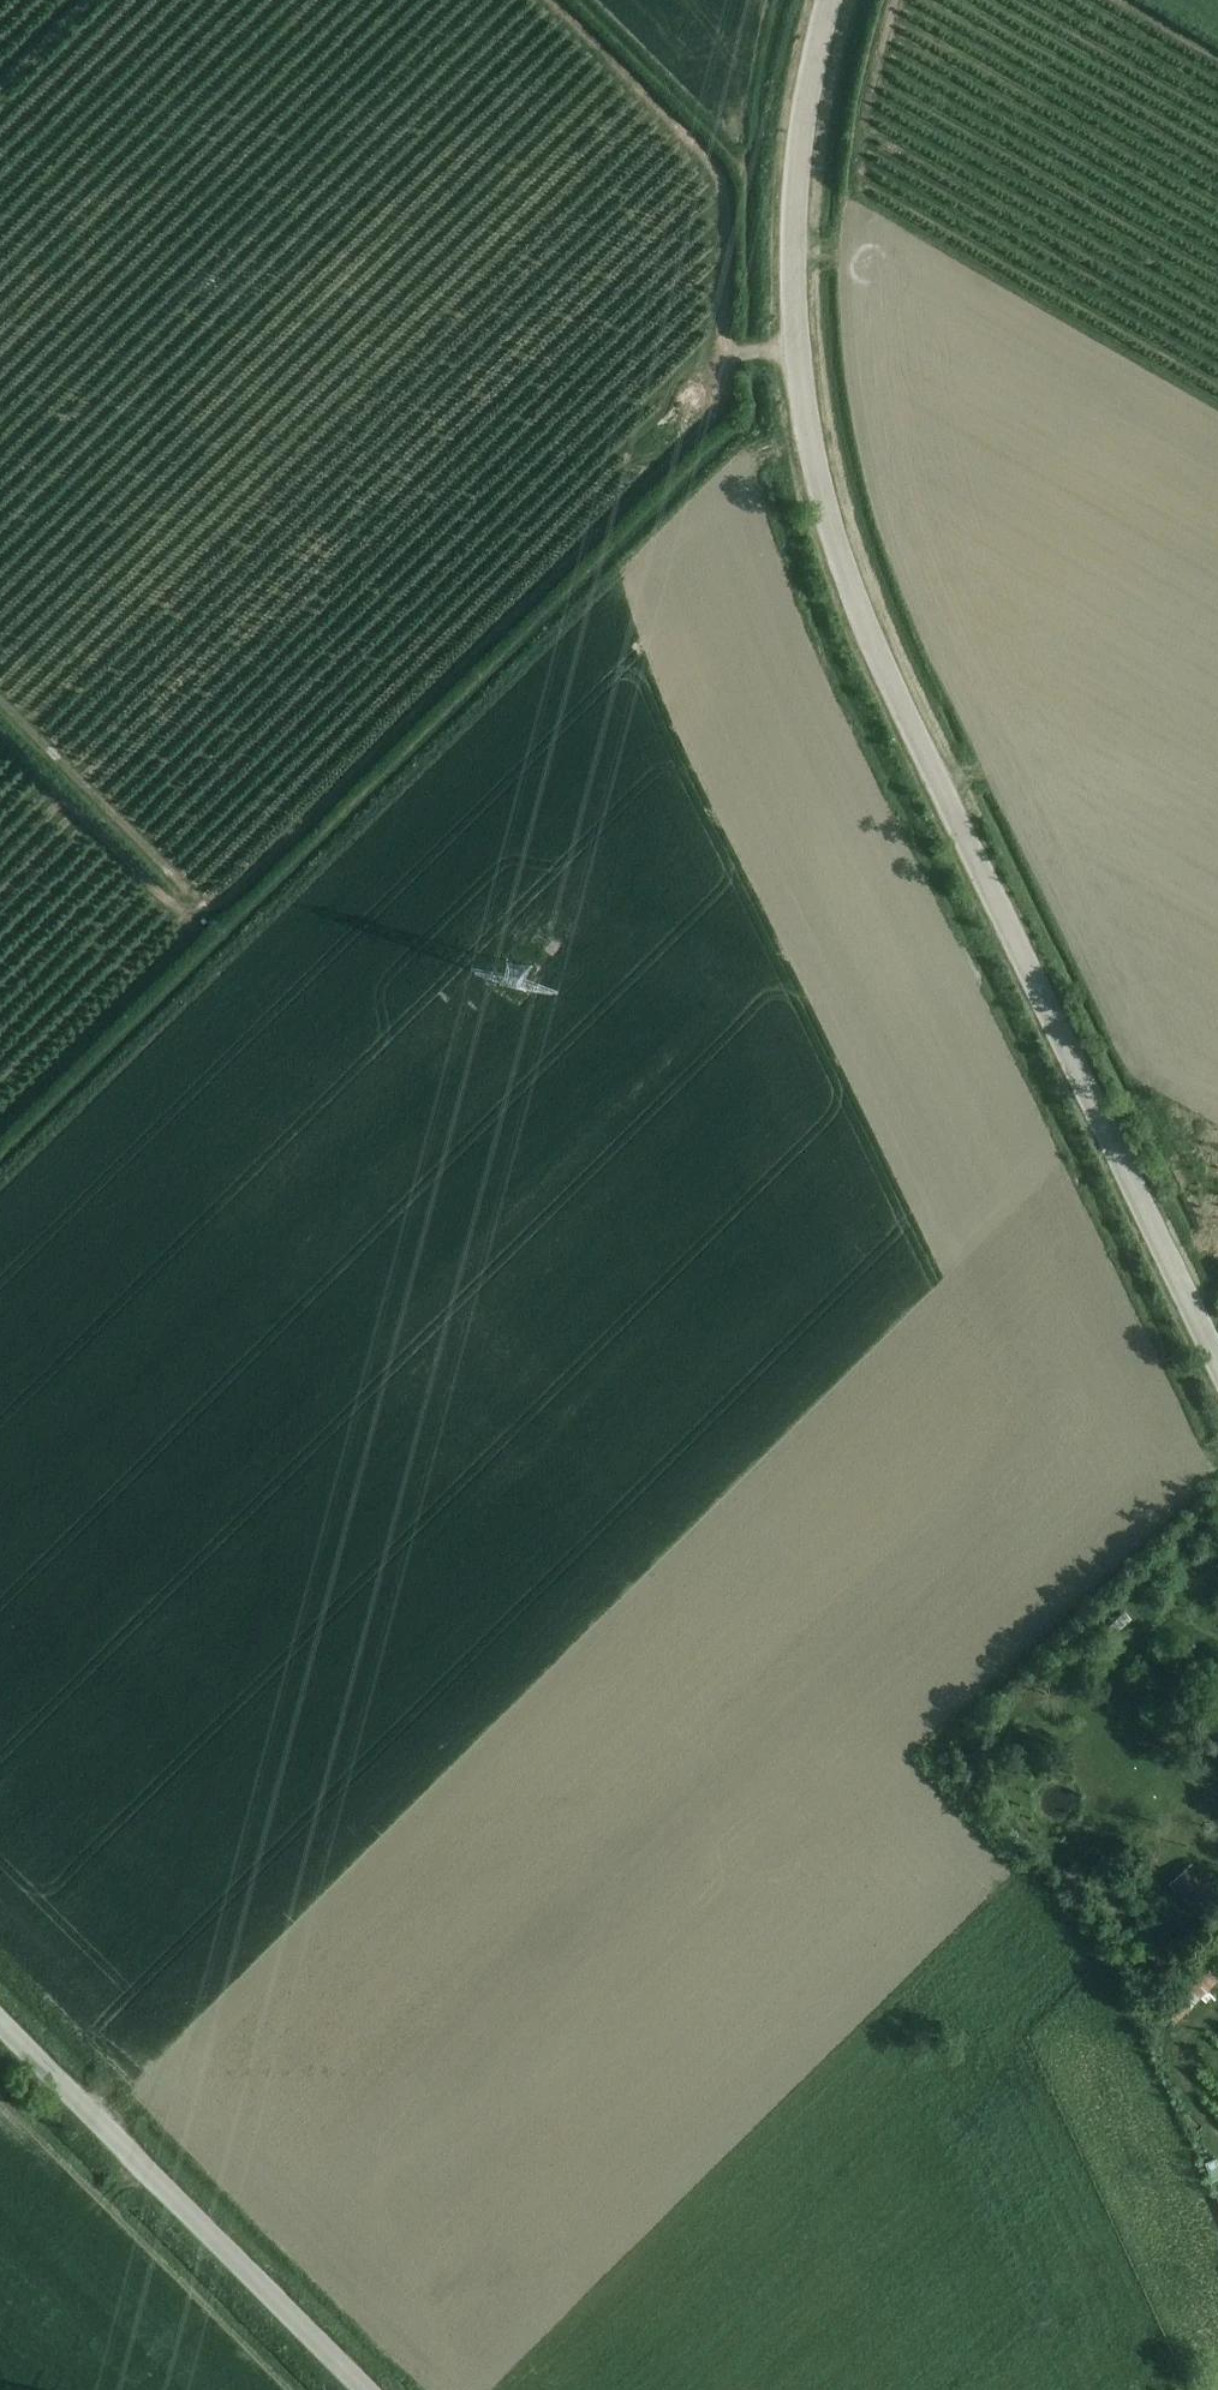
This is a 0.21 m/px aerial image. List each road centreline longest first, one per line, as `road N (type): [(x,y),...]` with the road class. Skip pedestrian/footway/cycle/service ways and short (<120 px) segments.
road 1 (tertiary): [(1217,1371),(954,831),(836,561),(791,338),(816,44),(829,0)]
road 2 (unclassified): [(363,2389),(0,2027)]

